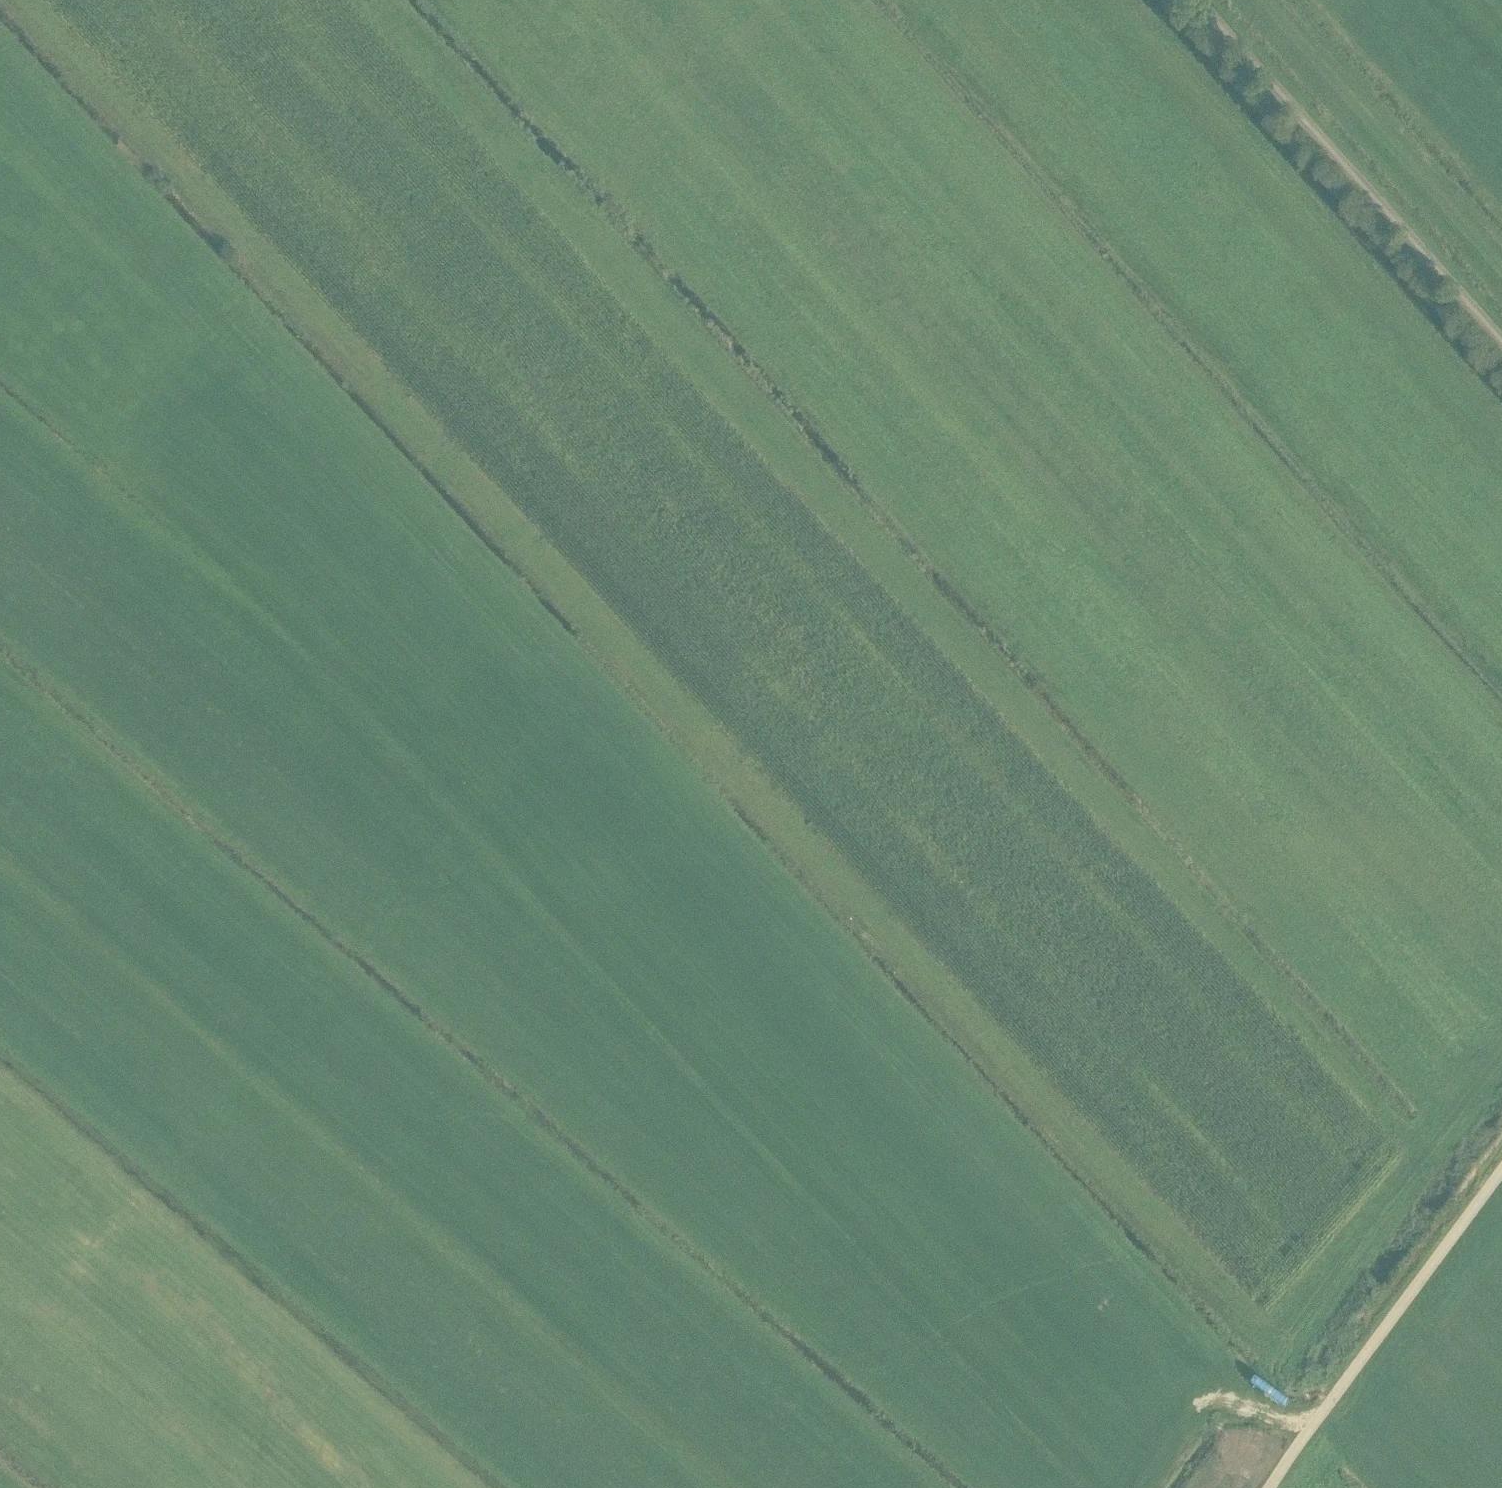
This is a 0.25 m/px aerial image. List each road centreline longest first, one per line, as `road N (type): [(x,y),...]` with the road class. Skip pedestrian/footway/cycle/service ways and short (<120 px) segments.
road 1 (unclassified): [(1501,352),(1188,0)]
road 2 (unclassified): [(1275,1487),(1501,1172)]

